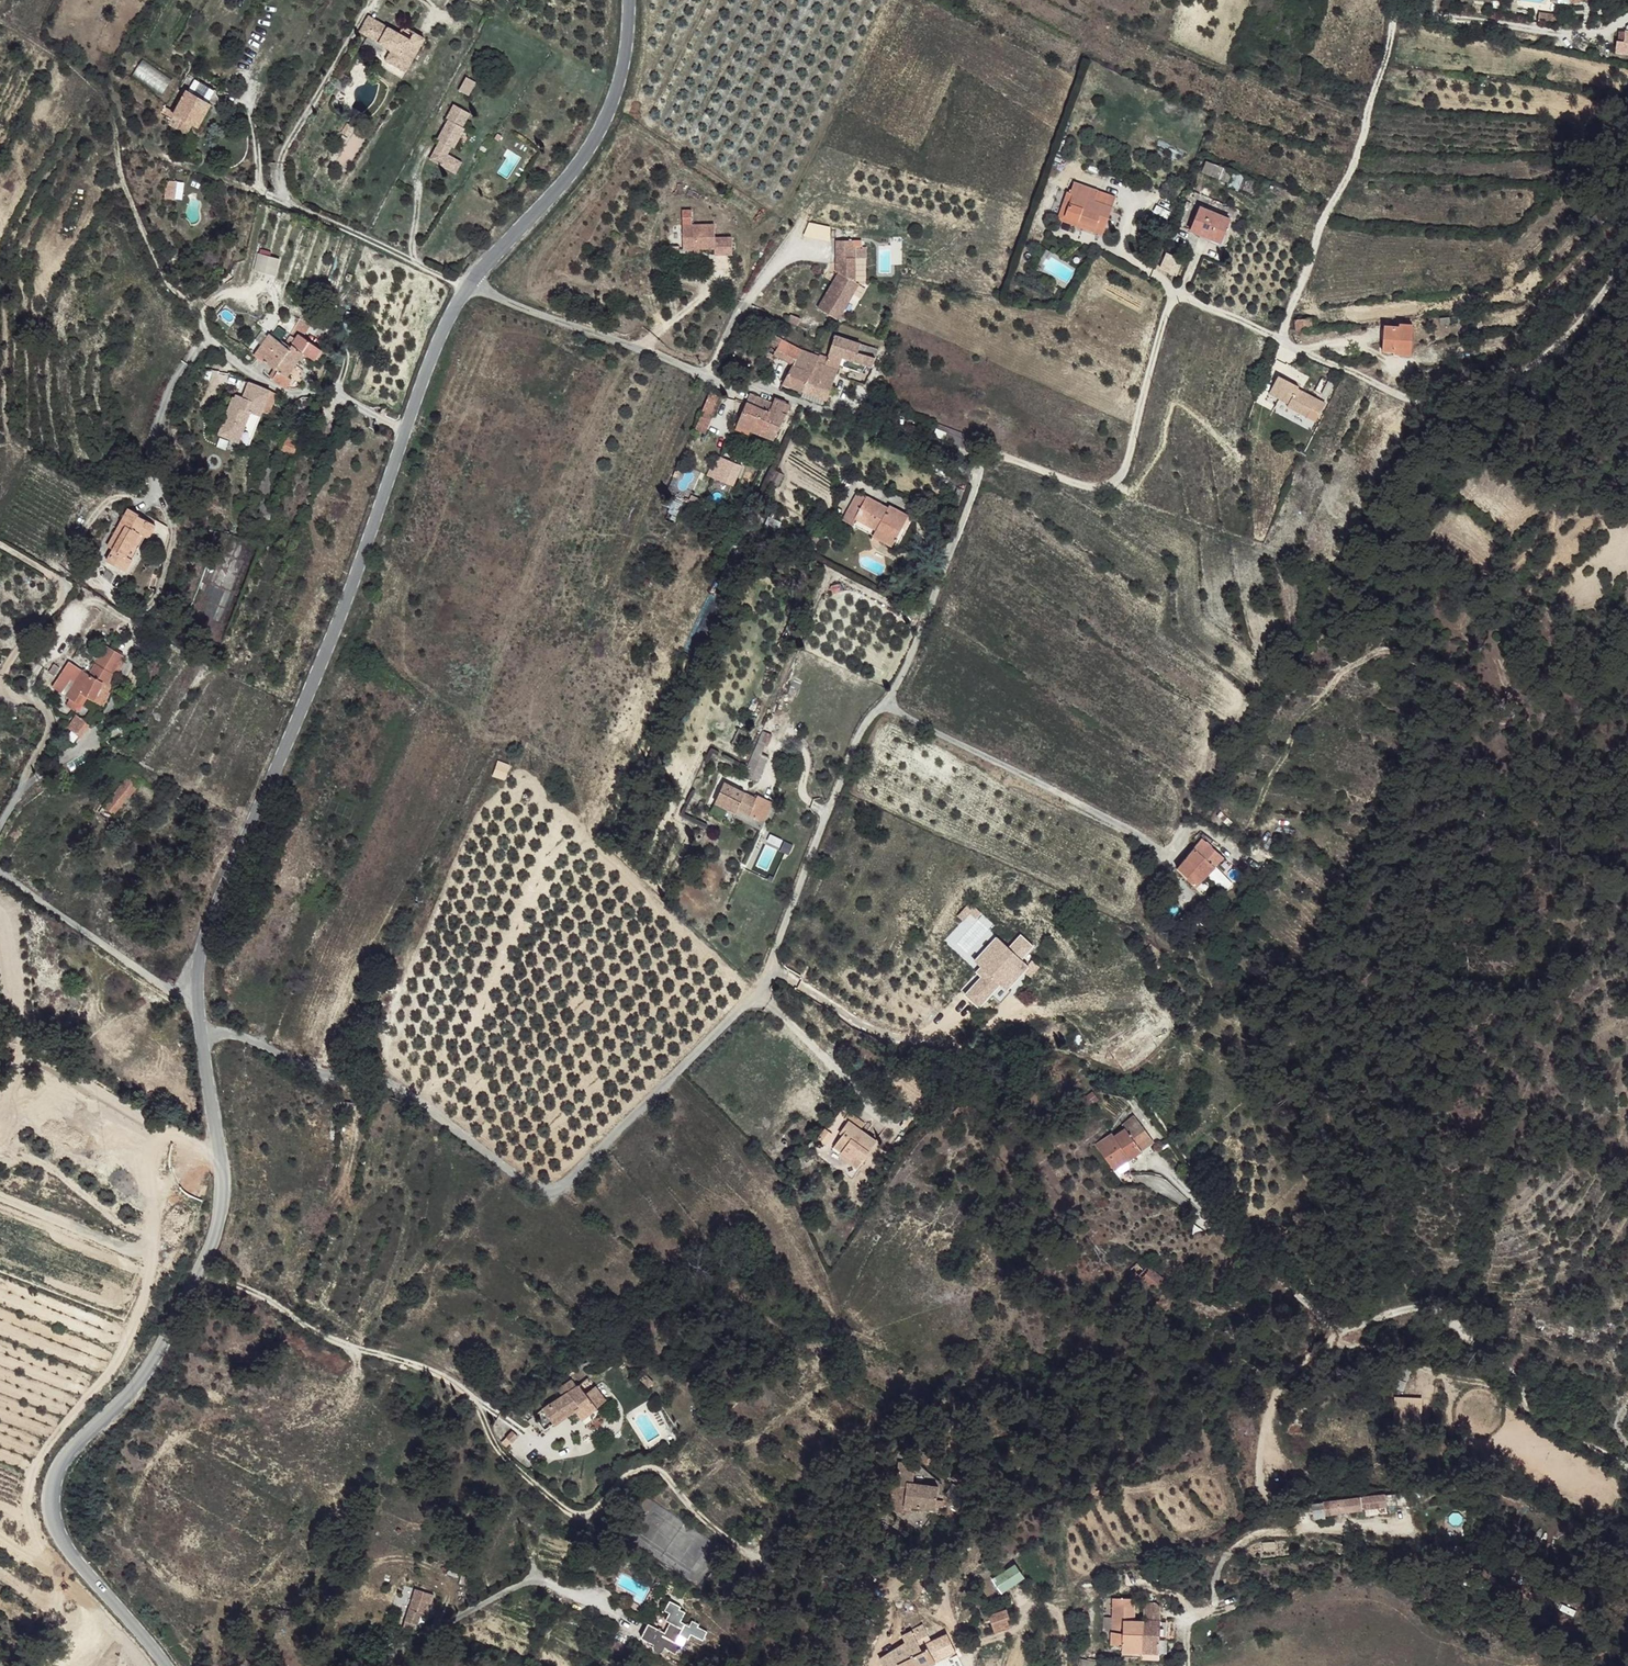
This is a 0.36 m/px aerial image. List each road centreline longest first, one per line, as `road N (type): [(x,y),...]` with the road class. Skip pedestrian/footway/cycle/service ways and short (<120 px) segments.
road 1 (residential): [(200,1028),(354,1082),(406,1091),(510,1168),(553,1182),(587,1167),(768,981),(830,804),(870,715),(899,686),(985,454),(1101,488),(1118,478),(1173,301),(1192,298),(1280,342)]
road 2 (tertiary): [(467,288),(427,371),(330,637),(211,927),(196,1001)]
road 3 (tertiary): [(202,1267),(156,1360),(69,1446),(48,1489),(46,1511),(64,1550),(164,1665)]
road 4 (track): [(0,20),(99,92),(129,202),(170,288),(197,314),(211,344),(254,371)]
road 5 (track): [(1280,342),(1416,400),(1537,365),(1627,264)]
road 6 (residential): [(1627,1467),(1532,1410),(1513,1371),(1440,1311),(1415,1306),(1336,1334)]
road 7 (track): [(1280,342),(1323,221),(1359,151),(1395,12)]
road 8 (tertiary): [(633,0),(624,64),(590,143),(467,288)]
road 9 (residential): [(438,1379),(329,1341),(202,1267)]
road 10 (track): [(0,1095),(24,1060),(52,1062),(201,1150),(215,1144)]
road 11 (residential): [(706,372),(467,288)]
road 12 (tertiary): [(200,1028),(219,1172),(202,1267)]
road 13 (residential): [(0,878),(196,1001)]
road 14 (residential): [(259,193),(467,288)]
road 15 (unclassified): [(1589,34),(1395,12),(1398,0)]
road 16 (residential): [(1187,1665),(1188,1628),(1216,1593),(1216,1571),(1229,1550),(1290,1528)]
road 17 (residential): [(520,1593),(457,1616),(384,1665)]

